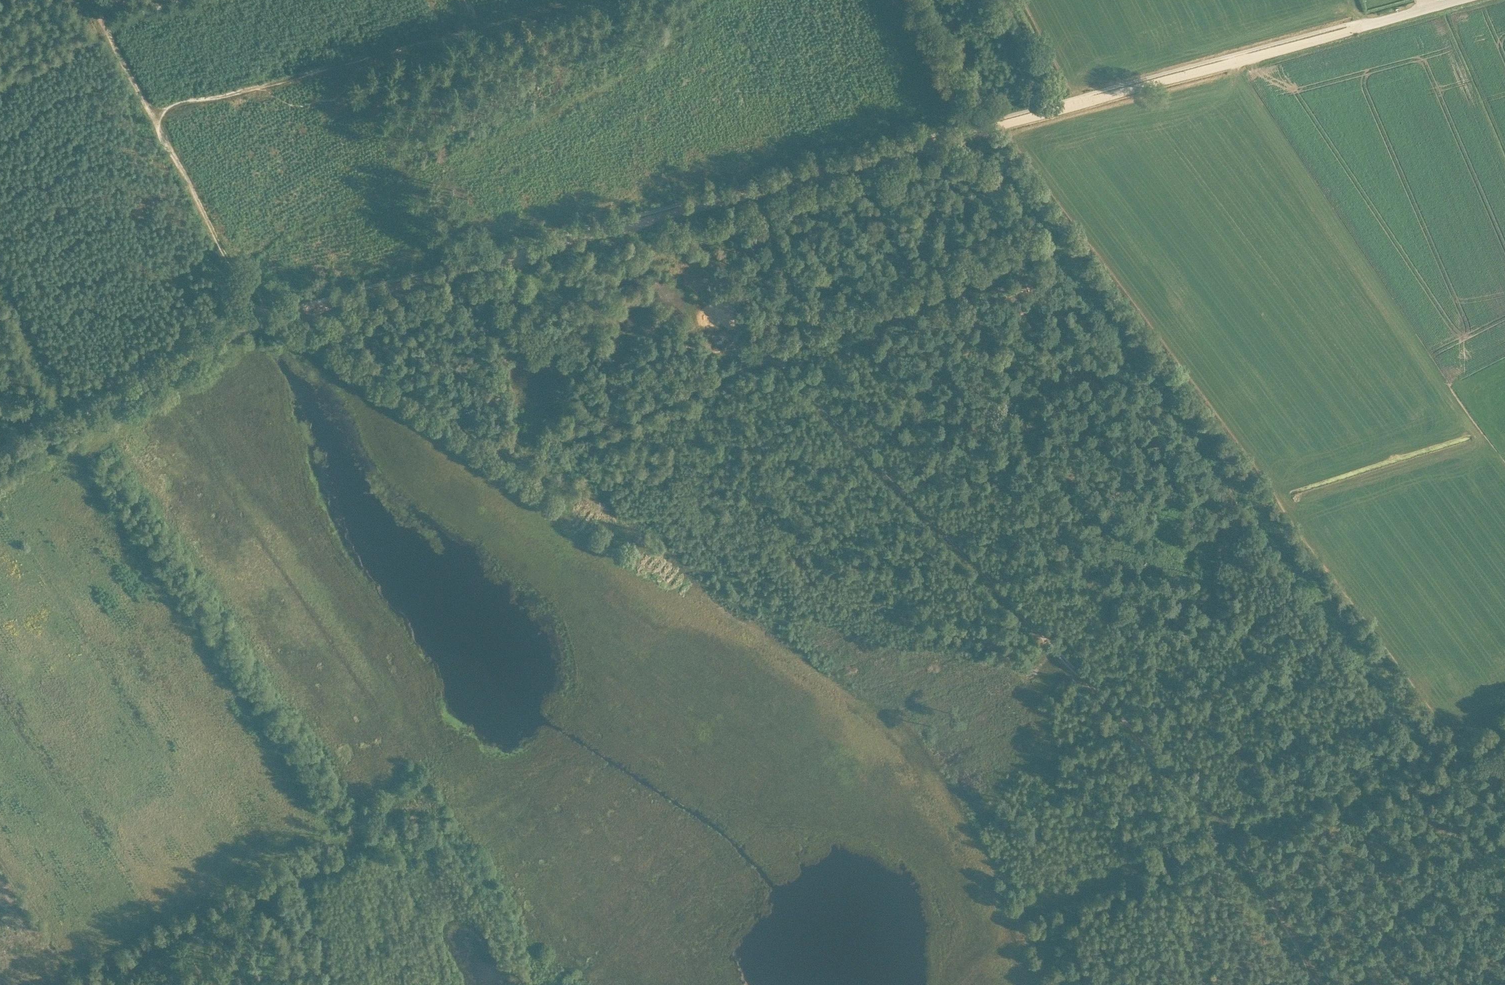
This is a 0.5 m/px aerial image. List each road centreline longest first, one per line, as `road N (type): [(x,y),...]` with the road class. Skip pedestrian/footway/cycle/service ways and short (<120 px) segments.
road 1 (track): [(1323,984),(1214,817),(778,364),(528,473),(281,311)]
road 2 (track): [(1440,752),(978,130)]
road 3 (track): [(262,321),(978,130)]
road 4 (track): [(261,317),(151,120),(574,0)]
road 5 (track): [(978,130),(1375,24)]
road 6 (track): [(778,364),(1063,241)]
road 7 (track): [(0,465),(262,321)]
road 8 (track): [(978,130),(916,0)]
road 9 (track): [(85,0),(151,120)]

